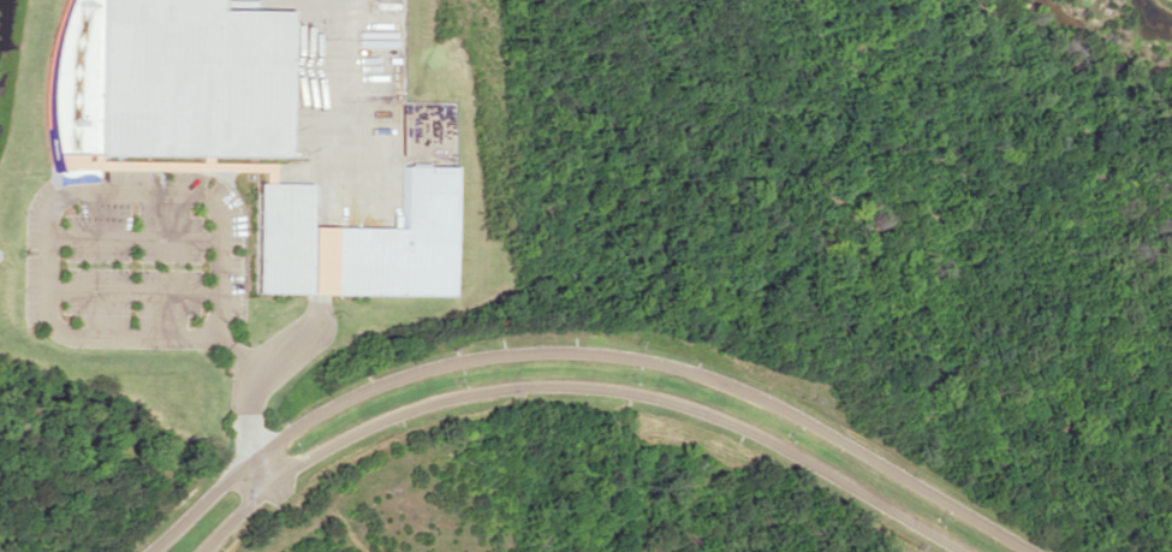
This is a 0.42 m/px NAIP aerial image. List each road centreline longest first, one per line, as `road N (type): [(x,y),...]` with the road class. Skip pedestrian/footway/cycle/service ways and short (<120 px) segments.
road 1 (residential): [(1036,551),(724,380),(575,349),(506,349),(432,362),(357,391),(257,452),(149,551)]
road 2 (residential): [(201,551),(275,480),(373,422),(441,396),(510,384),(572,384),(712,412),(965,551)]

